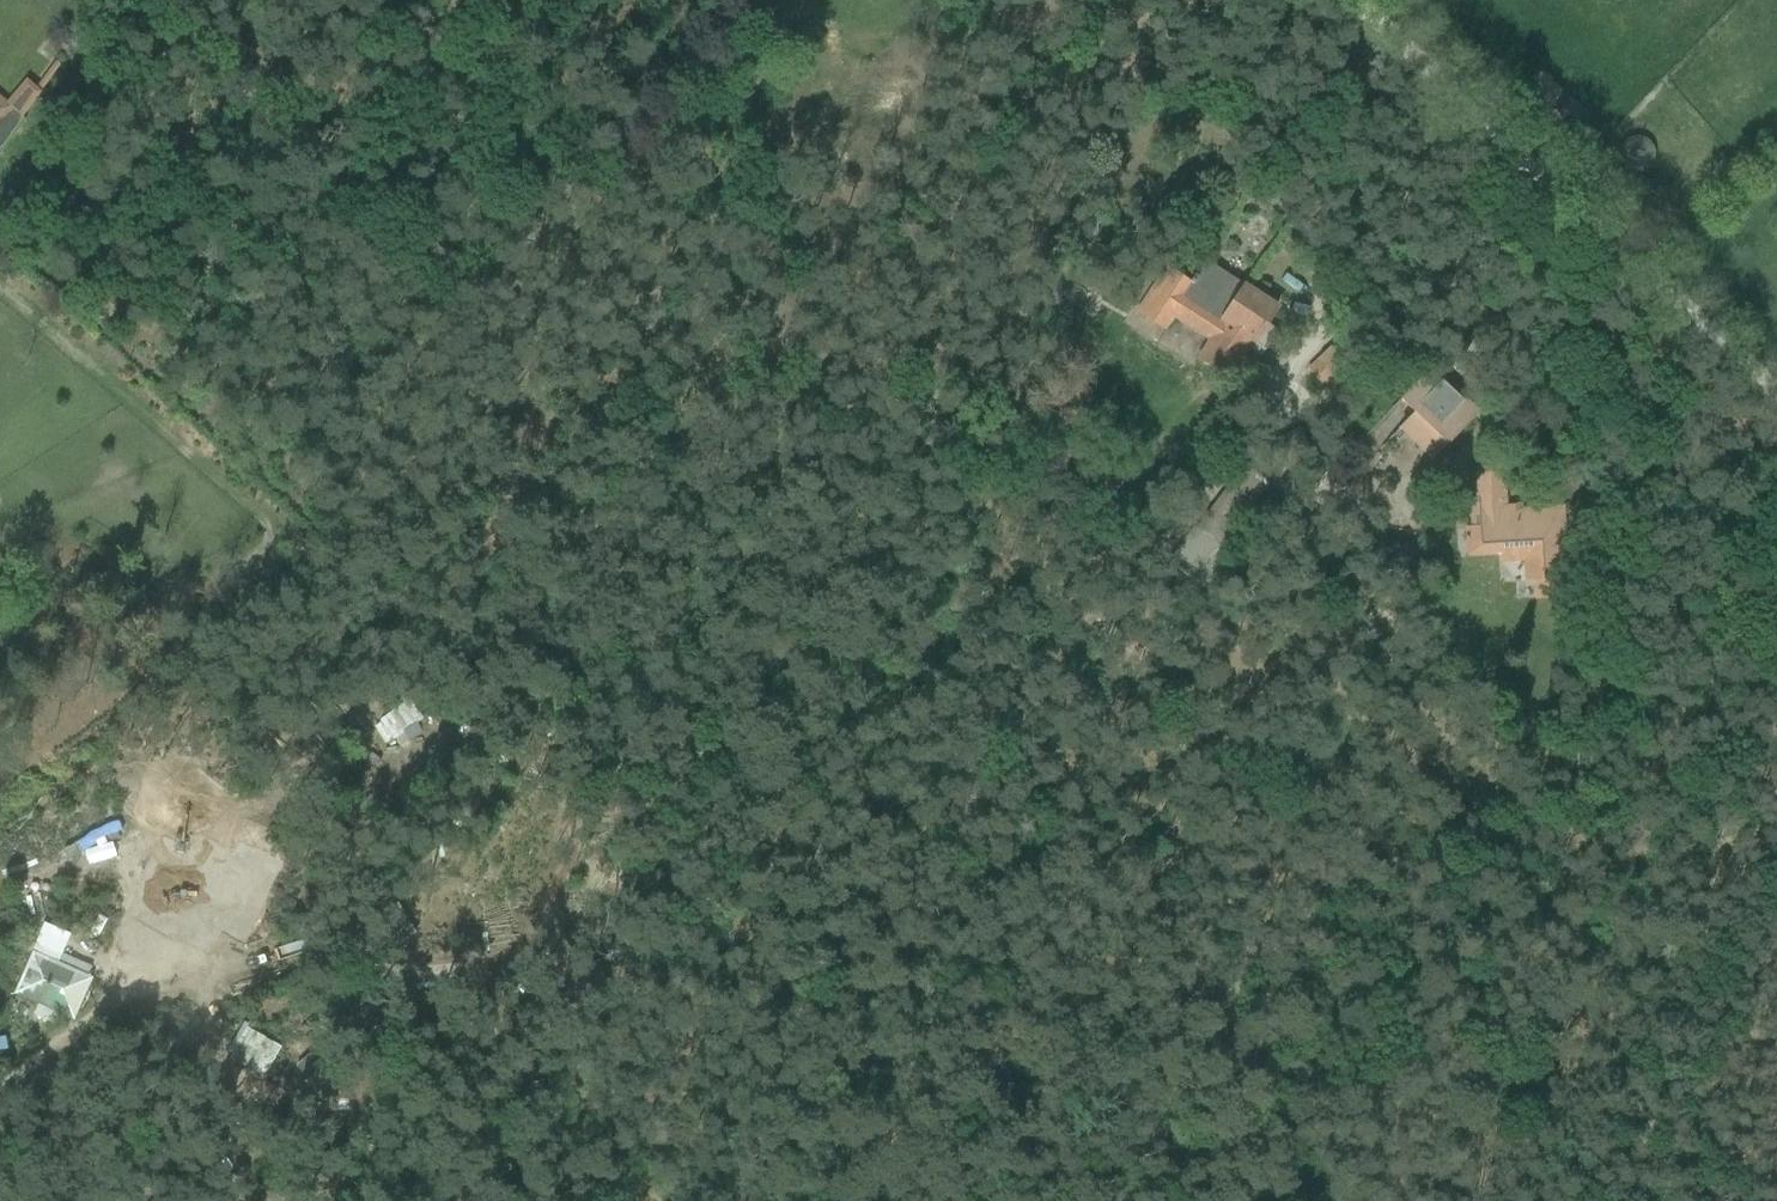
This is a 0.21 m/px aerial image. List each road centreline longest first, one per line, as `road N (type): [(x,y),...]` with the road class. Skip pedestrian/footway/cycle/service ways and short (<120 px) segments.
road 1 (track): [(1379,0),(1776,366)]

